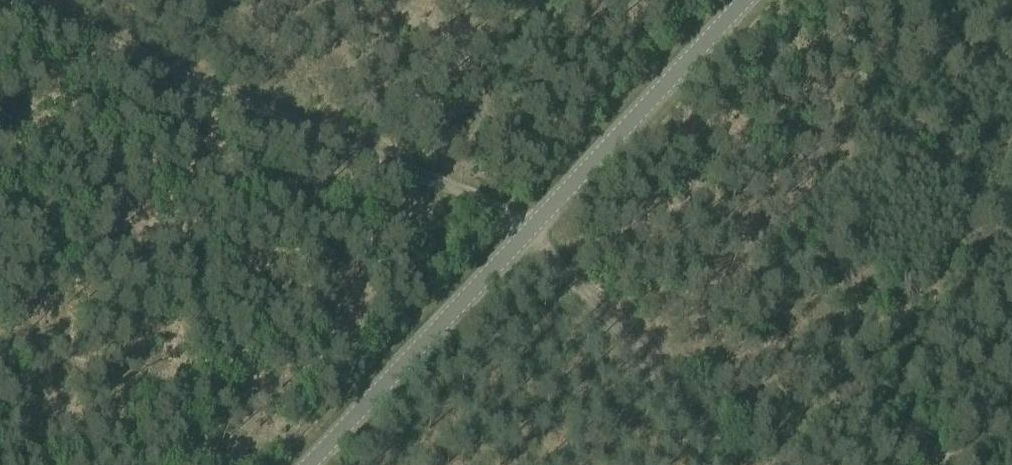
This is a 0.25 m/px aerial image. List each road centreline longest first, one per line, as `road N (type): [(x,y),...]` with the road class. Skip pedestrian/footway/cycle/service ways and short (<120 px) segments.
road 1 (unclassified): [(306,464),(745,0)]
road 2 (track): [(531,229),(476,193),(19,0)]
road 3 (track): [(531,229),(739,464)]

